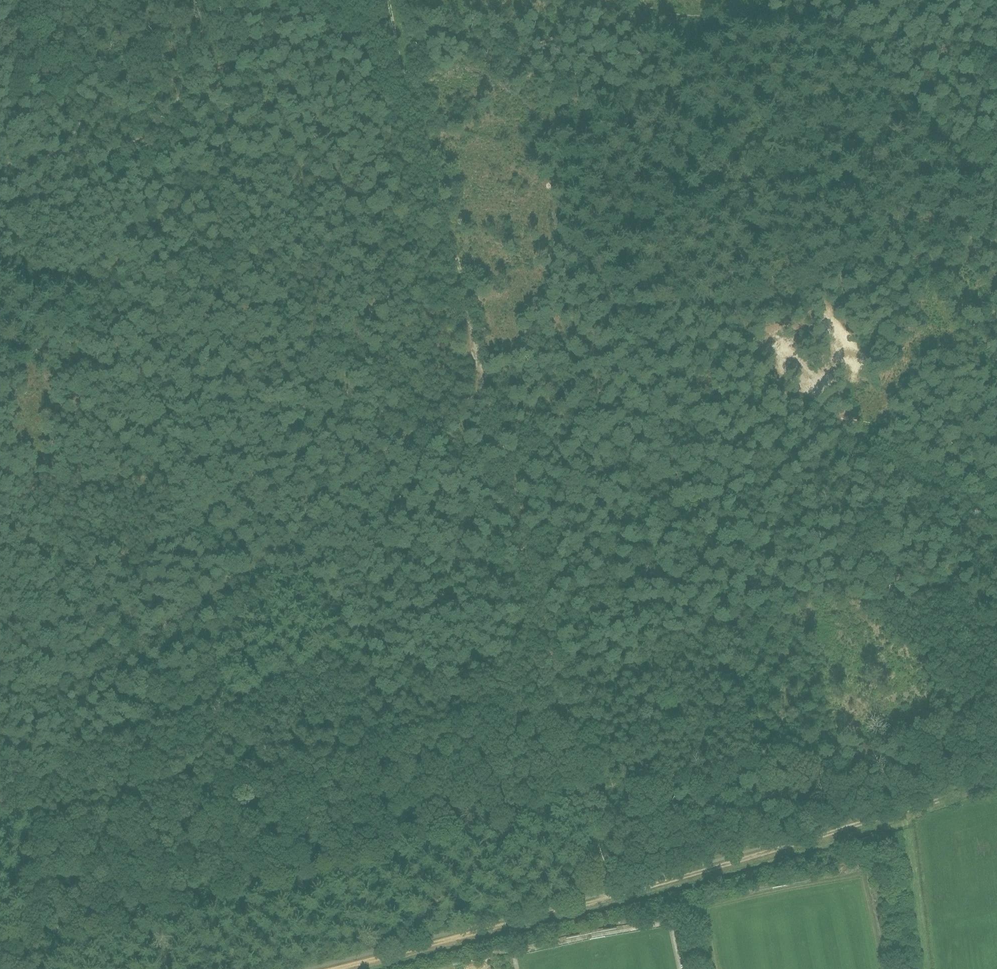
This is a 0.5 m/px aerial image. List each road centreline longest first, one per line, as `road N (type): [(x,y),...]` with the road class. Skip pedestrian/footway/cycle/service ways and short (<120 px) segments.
road 1 (track): [(996,784),(611,900)]
road 2 (track): [(611,900),(339,968)]

